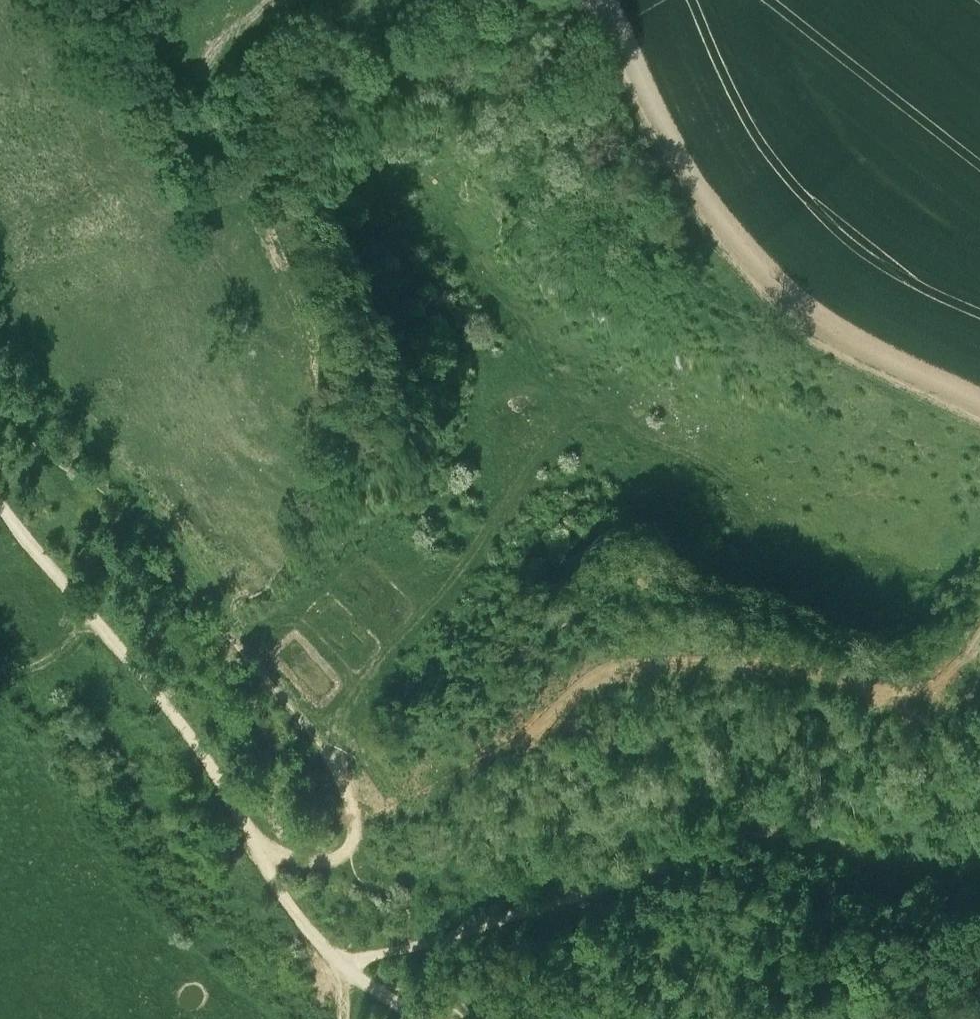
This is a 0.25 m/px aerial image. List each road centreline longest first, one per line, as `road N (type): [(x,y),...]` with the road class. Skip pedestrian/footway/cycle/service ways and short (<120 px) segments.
road 1 (track): [(979,421),(769,291),(685,176),(593,0)]
road 2 (track): [(338,960),(299,915),(179,721),(0,505)]

